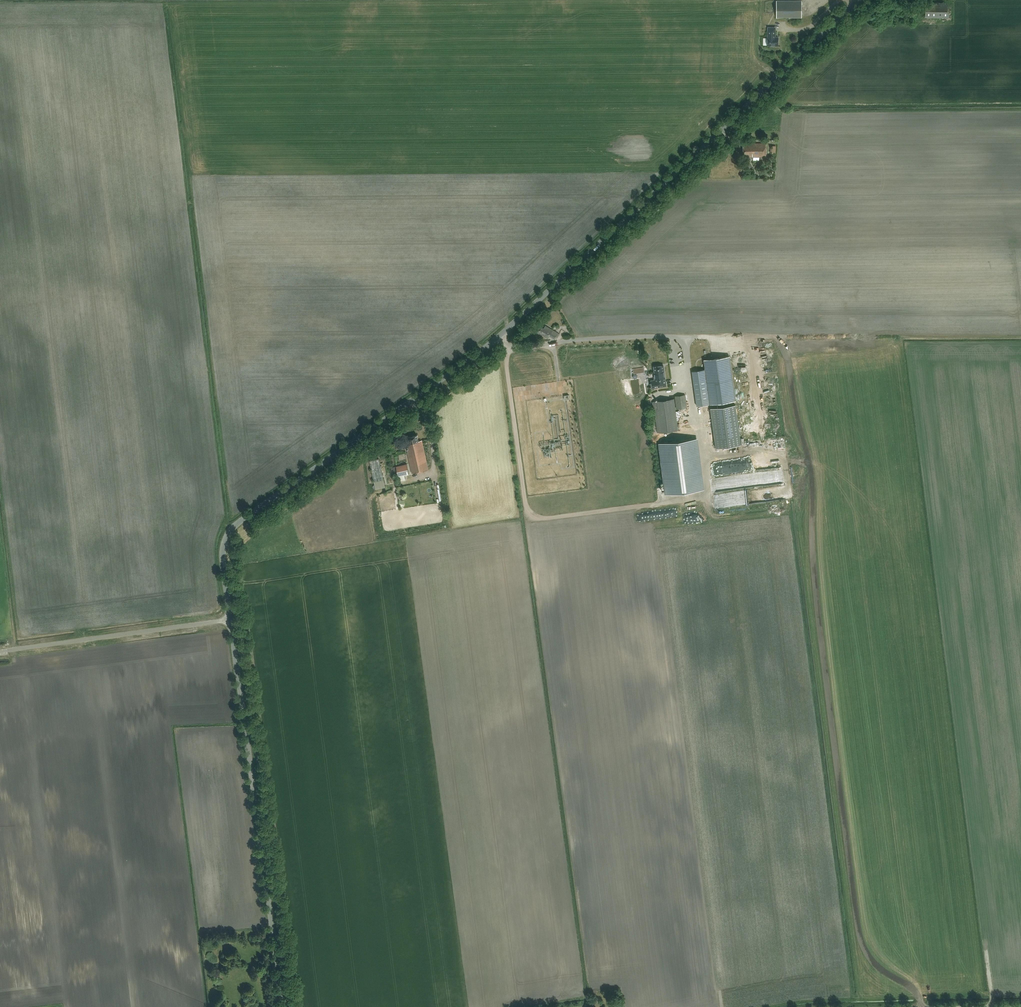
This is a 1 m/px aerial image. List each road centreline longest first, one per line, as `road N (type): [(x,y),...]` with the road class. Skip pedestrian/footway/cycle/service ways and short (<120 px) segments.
road 1 (tertiary): [(499,336),(856,0)]
road 2 (tertiary): [(231,619),(222,555),(231,529),(499,336)]
road 3 (tertiary): [(283,1006),(231,619)]
road 4 (unclassified): [(0,652),(231,619)]
road 5 (unclassified): [(499,336),(510,348),(670,336)]

